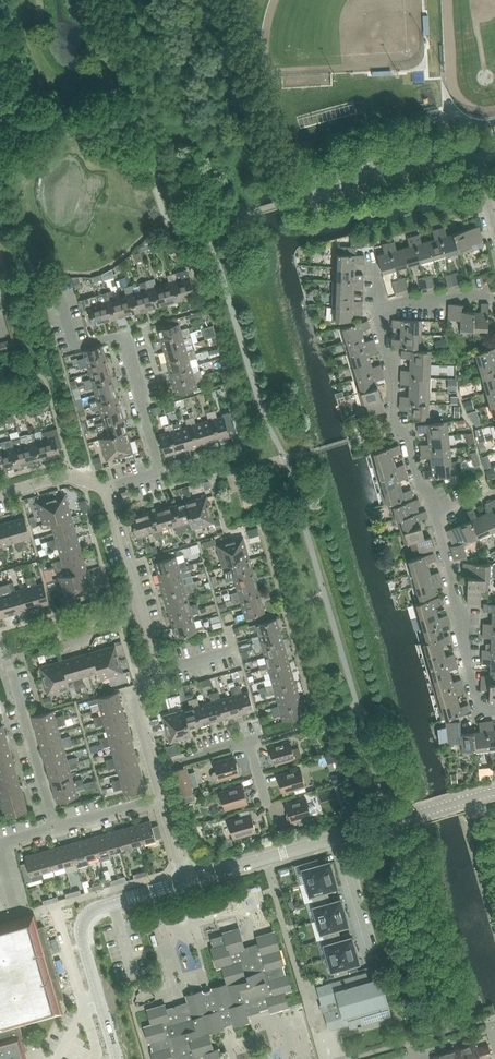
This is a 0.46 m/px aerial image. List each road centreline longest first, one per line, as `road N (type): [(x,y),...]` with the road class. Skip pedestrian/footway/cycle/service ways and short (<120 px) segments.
road 1 (residential): [(494,709),(479,706),(457,633),(437,514),(397,428),(381,329),(387,308),(416,298),(494,300)]
road 2 (residential): [(0,494),(61,476),(105,488),(157,667),(137,711),(153,768)]
road 3 (tertiary): [(117,1058),(83,946),(85,920),(100,907),(186,881)]
road 4 (residential): [(56,828),(11,665)]
road 5 (tertiary): [(334,838),(494,791)]
road 6 (residential): [(267,804),(248,742),(153,768)]
road 7 (tertiary): [(186,881),(334,838)]
road 8 (residential): [(334,838),(370,962)]

